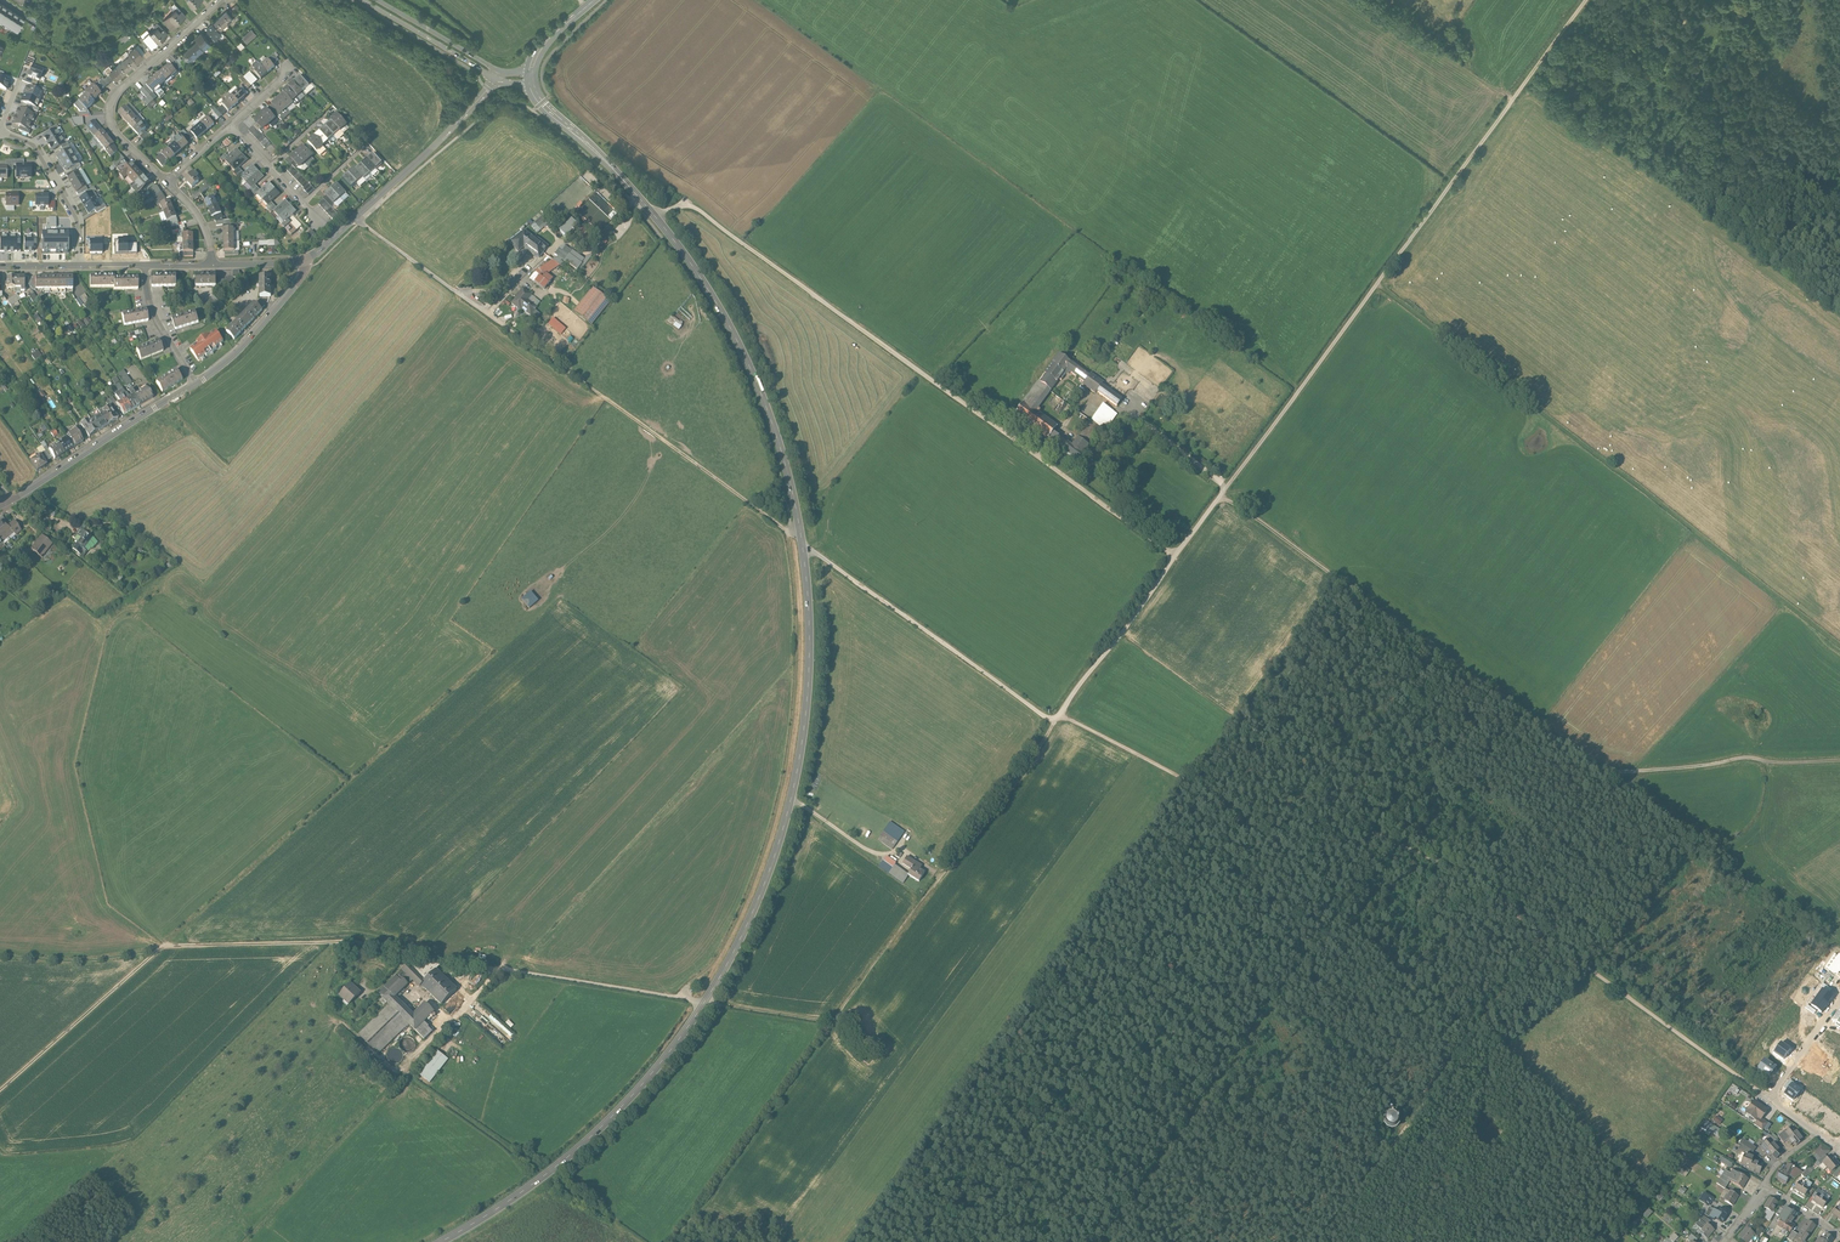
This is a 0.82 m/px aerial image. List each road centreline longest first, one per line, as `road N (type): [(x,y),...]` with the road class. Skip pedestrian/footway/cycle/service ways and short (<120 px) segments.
road 1 (secondary): [(532,87),(656,216),(750,365),(803,545),(808,682),(780,846),(741,937),(672,1048),(605,1123),(527,1188),(441,1241)]
road 2 (track): [(165,948),(562,602),(682,689),(418,954)]
road 3 (track): [(1221,495),(1597,766),(1632,771),(1729,759),(1839,760)]
road 4 (track): [(1321,1241),(1544,936),(1770,1098)]
road 5 (track): [(656,216),(677,207),(700,210),(1175,557)]
road 6 (track): [(547,356),(1058,718)]
road 7 (track): [(1589,0),(1228,487)]
road 8 (track): [(1376,284),(1839,646)]
road 9 (track): [(1058,718),(1187,781),(1251,831),(1316,827),(1382,836),(1481,885),(1544,936)]
road 10 (track): [(787,533),(798,641),(780,795),(728,936),(680,997)]
road 11 (track): [(1390,841),(1106,1241)]
road 12 (track): [(1058,718),(834,1022)]
road 13 (track): [(495,968),(834,1022)]
road 14 (track): [(165,948),(347,942),(495,968)]
road 15 (track): [(671,1241),(701,1212),(834,1022)]
road 16 (residential): [(308,259),(497,79)]
road 17 (residential): [(166,182),(114,131),(111,104),(220,0)]
road 18 (track): [(544,1173),(378,1062),(345,1026)]
road 19 (residential): [(197,382),(11,499)]
road 20 (track): [(165,948),(0,1092)]
road 21 (track): [(1175,557),(1058,718)]
road 22 (residential): [(0,132),(36,148),(76,214),(79,267)]
road 23 (residential): [(308,259),(303,278),(273,313),(197,382)]
road 24 (track): [(0,957),(76,962),(165,948)]
road 25 (tertiary): [(365,0),(497,79)]
road 26 (tertiary): [(504,72),(379,0)]
road 27 (track): [(495,968),(405,1074)]
road 28 (residential): [(229,126),(319,221)]
road 29 (residential): [(197,382),(150,308),(147,266)]

